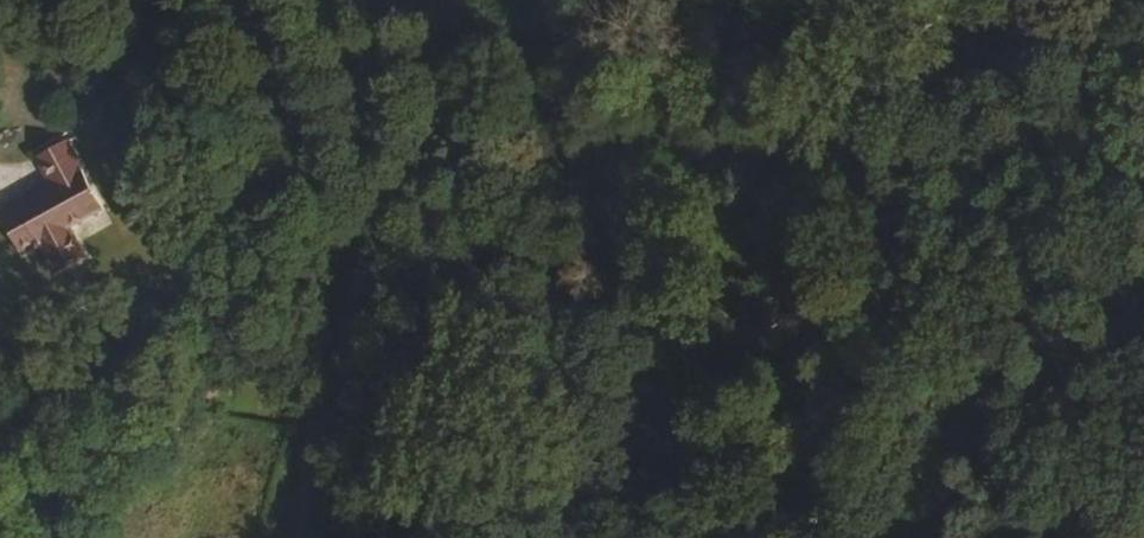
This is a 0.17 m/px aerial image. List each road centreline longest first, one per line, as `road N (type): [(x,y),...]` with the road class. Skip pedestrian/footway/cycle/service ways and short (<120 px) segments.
road 1 (tertiary): [(265,0),(334,271),(341,342),(308,537)]
road 2 (track): [(883,0),(1143,122)]

